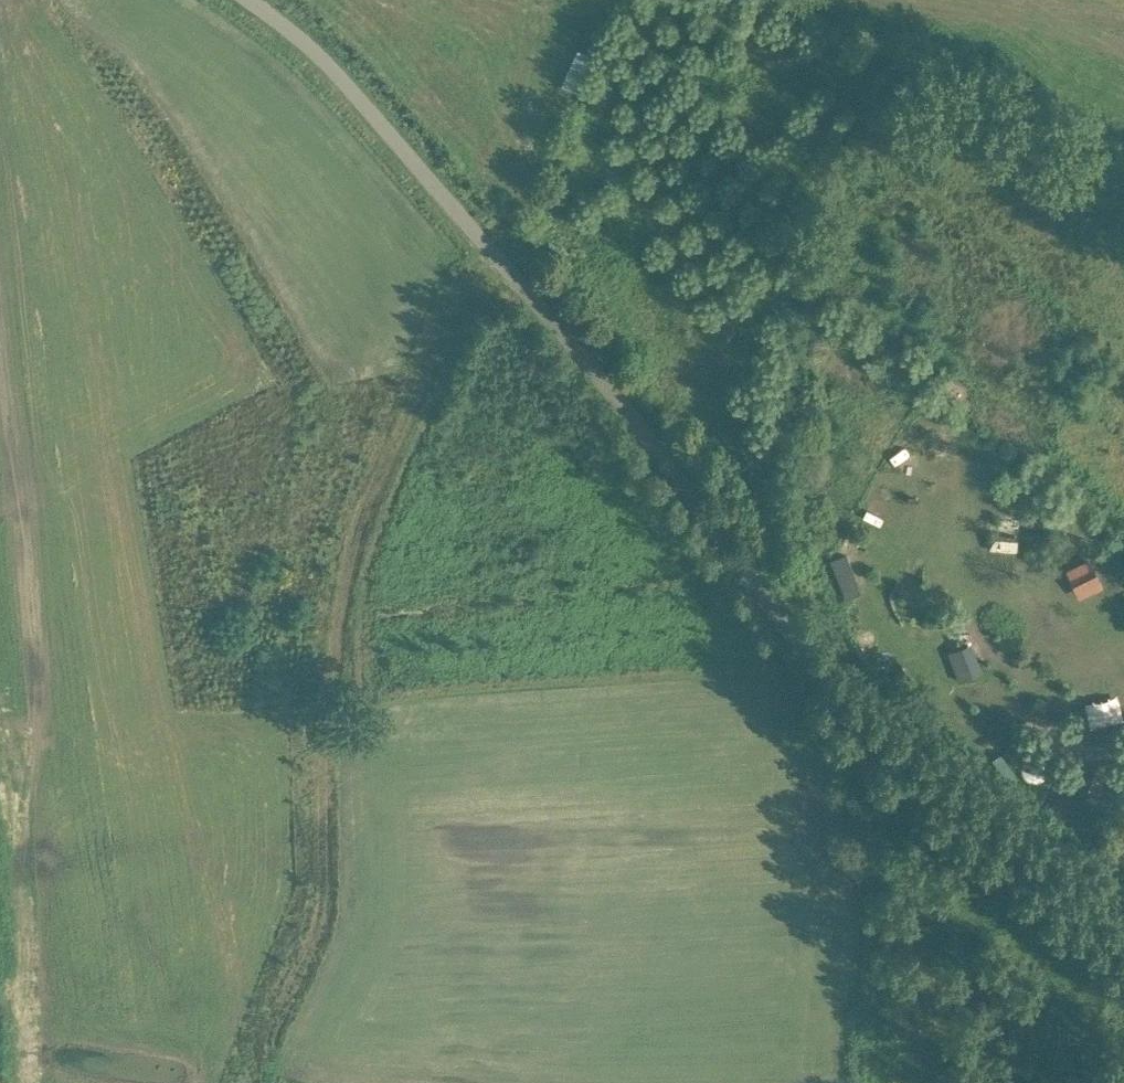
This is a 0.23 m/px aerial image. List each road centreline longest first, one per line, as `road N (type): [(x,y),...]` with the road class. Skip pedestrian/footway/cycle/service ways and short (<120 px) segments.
road 1 (unclassified): [(1123,946),(860,710),(343,101)]
road 2 (unclassified): [(237,0),(291,42),(343,101)]

